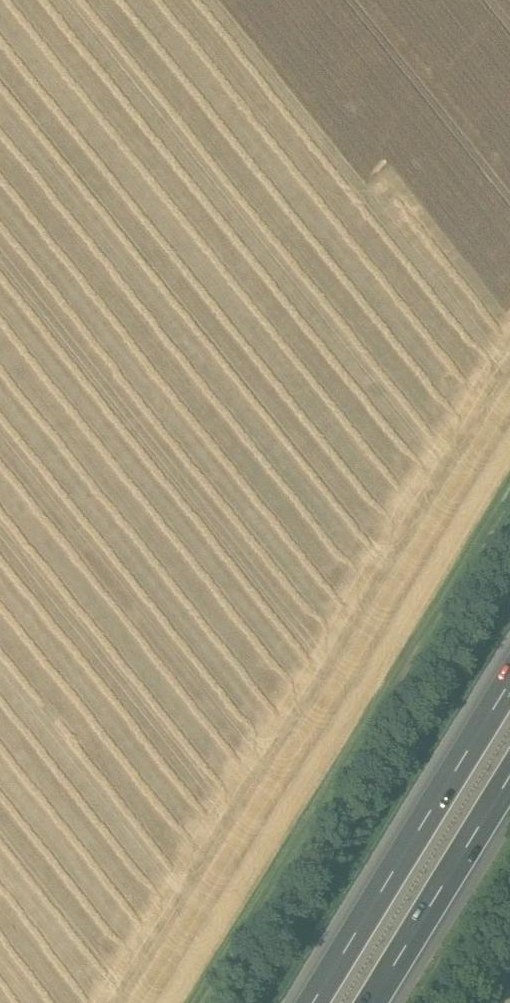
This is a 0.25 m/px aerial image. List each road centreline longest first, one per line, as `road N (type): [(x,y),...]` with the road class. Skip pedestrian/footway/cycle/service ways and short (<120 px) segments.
road 1 (track): [(202,1002),(509,500)]
road 2 (motorway): [(509,691),(325,1002)]
road 3 (motorway): [(390,1002),(509,804)]

